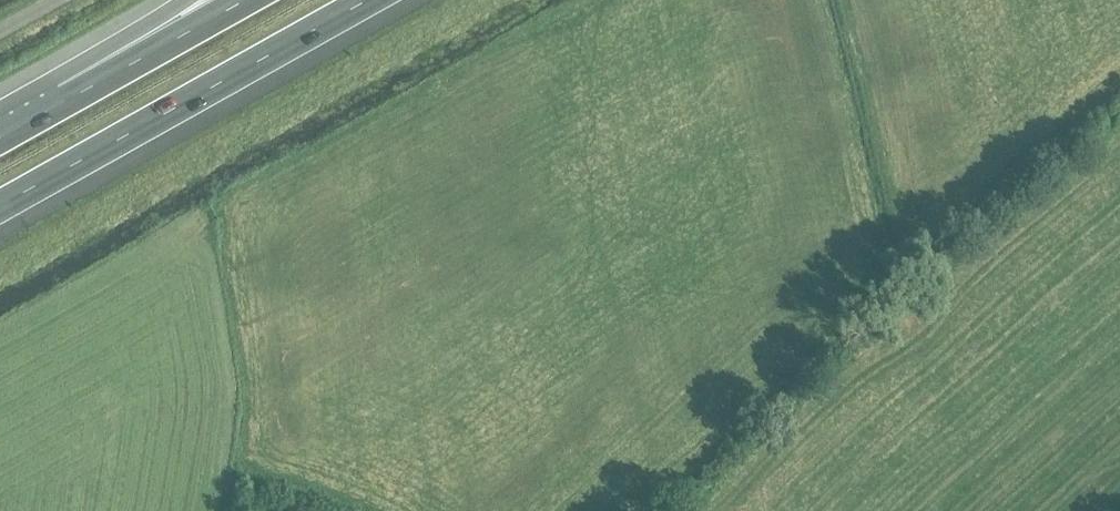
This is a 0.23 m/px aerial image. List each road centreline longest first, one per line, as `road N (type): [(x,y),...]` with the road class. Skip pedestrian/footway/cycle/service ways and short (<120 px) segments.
road 1 (motorway): [(0,206),(367,0)]
road 2 (motorway): [(250,0),(66,103)]
road 3 (motorway): [(194,0),(66,103)]

